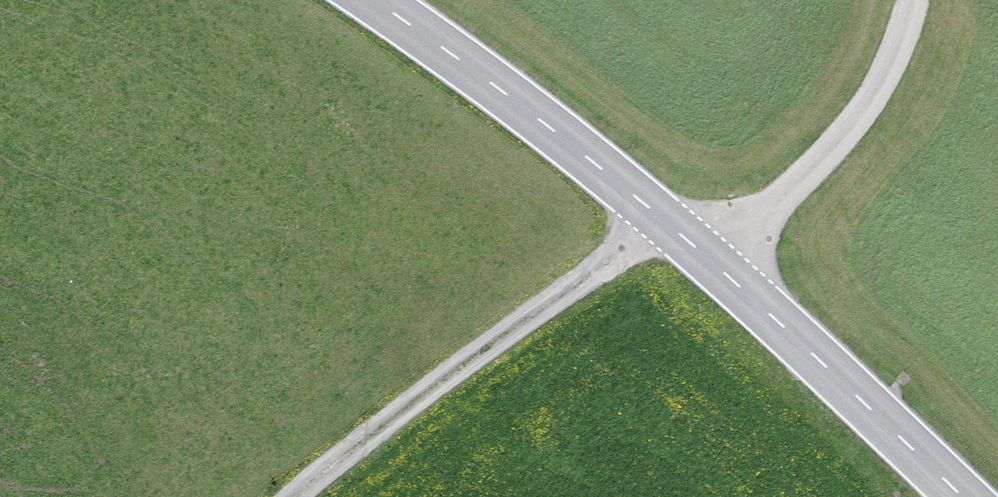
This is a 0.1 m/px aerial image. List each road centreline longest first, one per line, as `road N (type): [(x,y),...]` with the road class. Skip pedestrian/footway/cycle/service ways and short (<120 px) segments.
road 1 (tertiary): [(375,0),(664,220),(962,496)]
road 2 (track): [(296,496),(664,220)]

